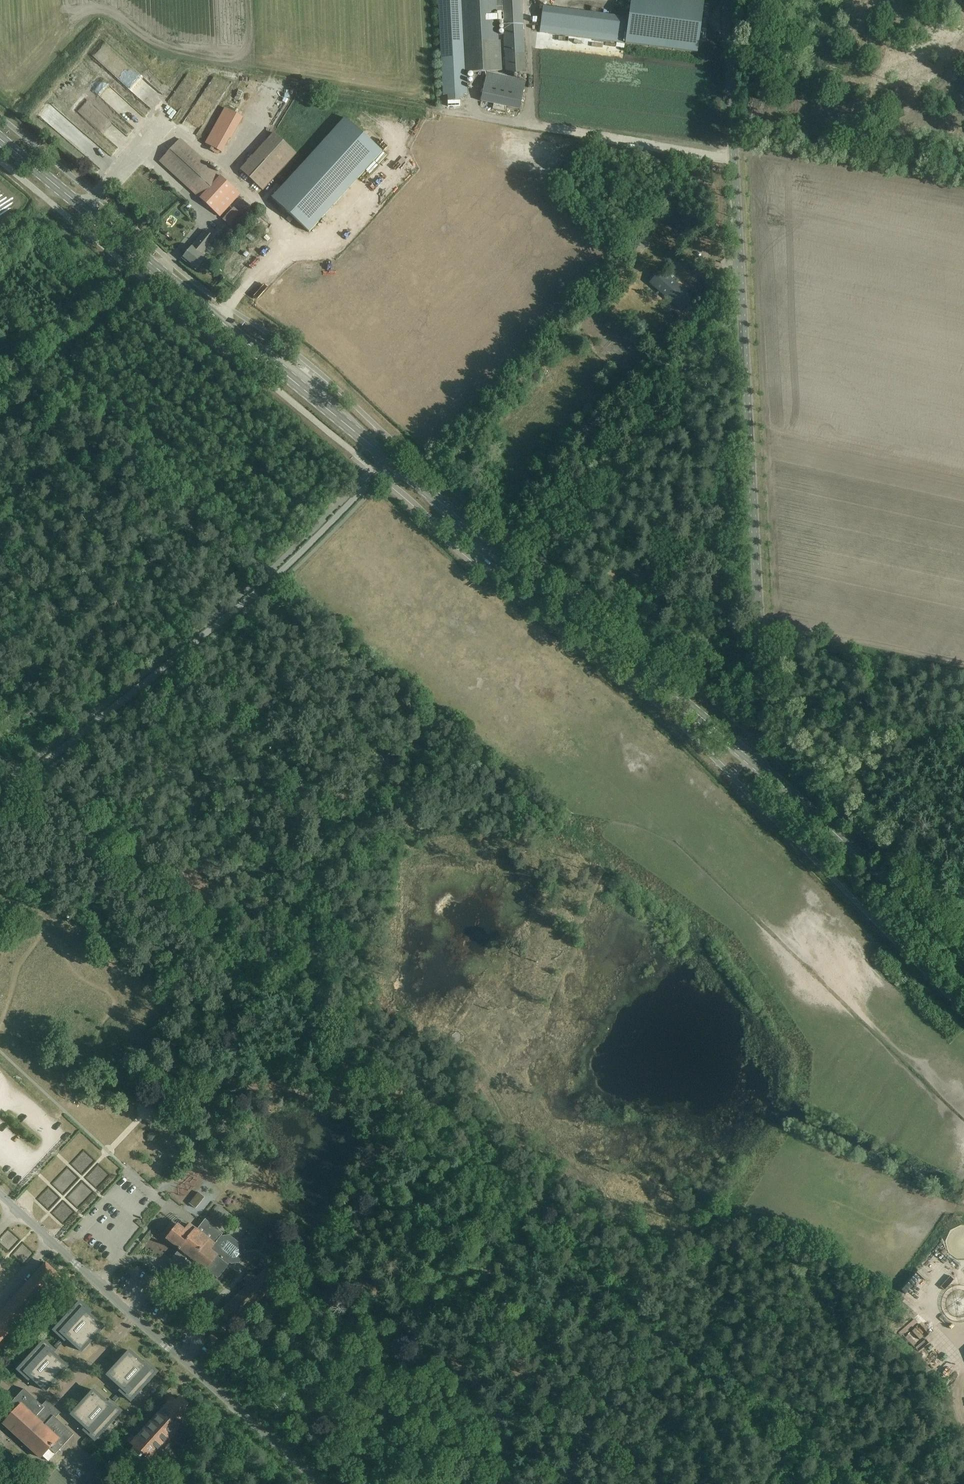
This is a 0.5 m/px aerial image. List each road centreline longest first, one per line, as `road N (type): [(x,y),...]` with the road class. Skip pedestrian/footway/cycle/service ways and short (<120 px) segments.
road 1 (unclassified): [(761,743),(728,0)]
road 2 (unclassified): [(0,801),(278,577),(391,461)]
road 3 (primary): [(391,461),(0,139)]
road 4 (primary): [(748,759),(391,461)]
road 5 (unclassified): [(319,1483),(0,1193)]
road 6 (track): [(339,1062),(21,784)]
road 7 (primary): [(963,964),(815,813),(748,759)]
road 8 (track): [(612,1295),(429,1140)]
road 9 (track): [(834,1483),(698,1369)]

